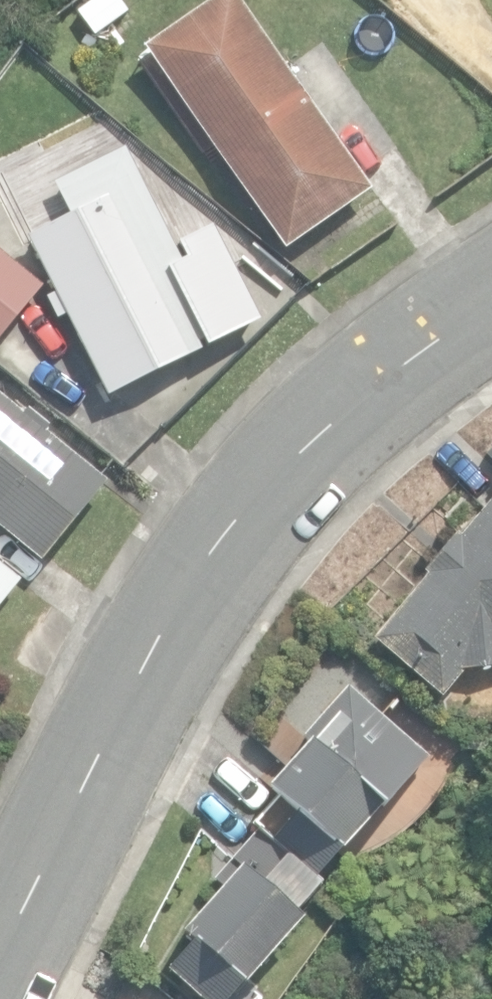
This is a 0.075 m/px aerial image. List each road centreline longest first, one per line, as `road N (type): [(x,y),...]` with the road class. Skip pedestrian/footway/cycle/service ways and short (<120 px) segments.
road 1 (tertiary): [(0,964),(200,564),(330,407),(491,289)]

